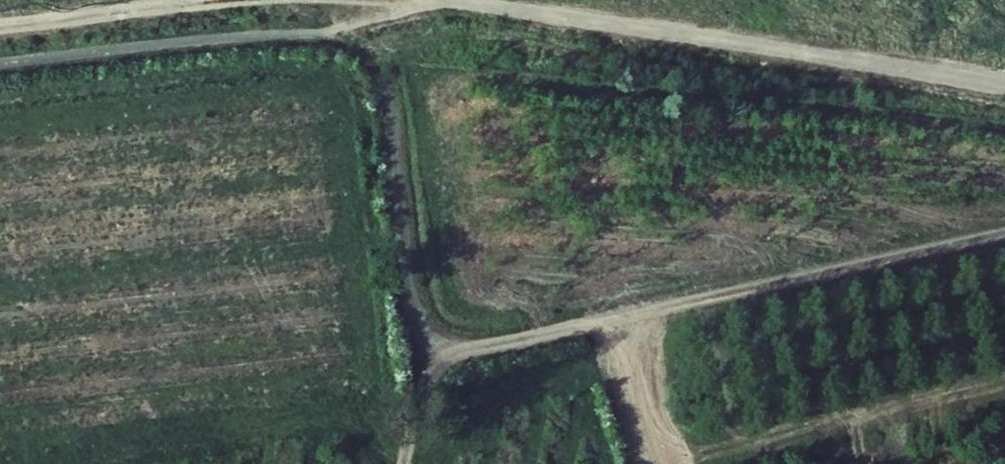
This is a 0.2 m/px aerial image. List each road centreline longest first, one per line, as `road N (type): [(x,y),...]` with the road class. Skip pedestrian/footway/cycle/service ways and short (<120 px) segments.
road 1 (track): [(295,37),(451,0),(1004,84)]
road 2 (residential): [(428,336),(415,310),(382,112),(368,79),(345,56),(314,41),(254,36),(0,68)]
road 3 (residential): [(1004,232),(492,346),(455,347),(428,336)]
road 4 (track): [(217,0),(0,26)]
road 5 (residential): [(404,463),(428,336)]

